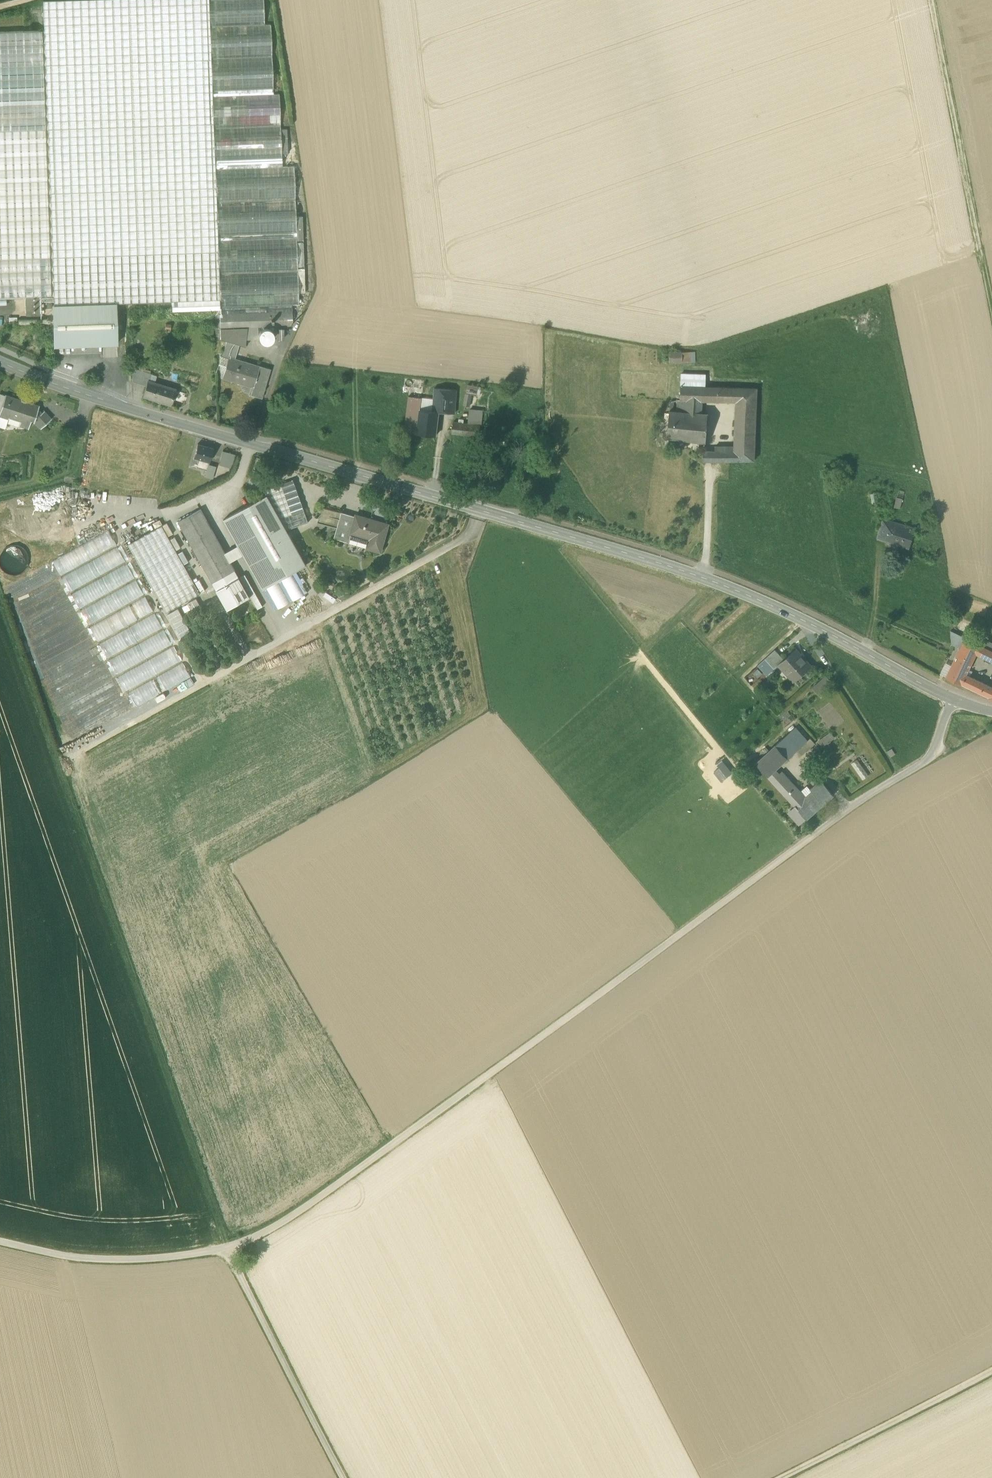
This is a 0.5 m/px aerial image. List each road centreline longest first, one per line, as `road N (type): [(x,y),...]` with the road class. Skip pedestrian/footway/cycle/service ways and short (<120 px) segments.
road 1 (tertiary): [(0,361),(210,433),(702,578),(772,605),(953,701)]
road 2 (unclassified): [(227,1249),(296,1216),(934,754),(953,701)]
road 3 (track): [(0,600),(227,1249)]
road 4 (track): [(991,322),(929,0)]
road 5 (unclassified): [(350,1477),(227,1249)]
road 6 (track): [(772,1477),(991,1366)]
road 7 (unclassified): [(227,1249),(75,1258),(0,1241)]
road 8 (track): [(58,768),(250,659)]
road 9 (track): [(89,395),(70,477),(0,495)]

